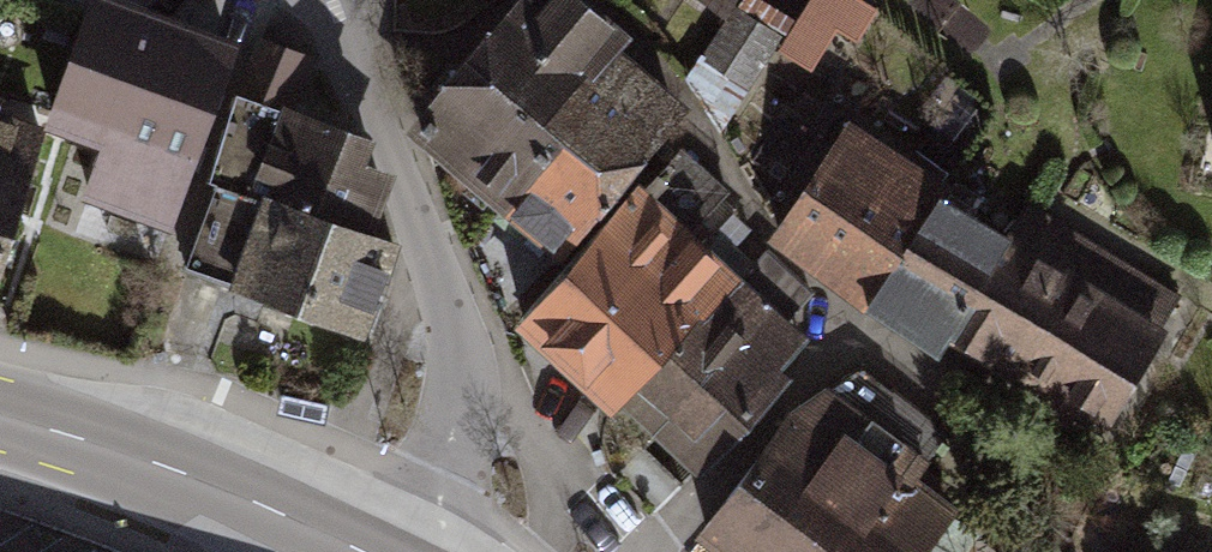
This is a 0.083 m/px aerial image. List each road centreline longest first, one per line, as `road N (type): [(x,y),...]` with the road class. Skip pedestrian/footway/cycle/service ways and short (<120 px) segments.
road 1 (residential): [(412,551),(456,436),(463,364),(332,0)]
road 2 (primary): [(353,551),(185,475),(0,417)]

